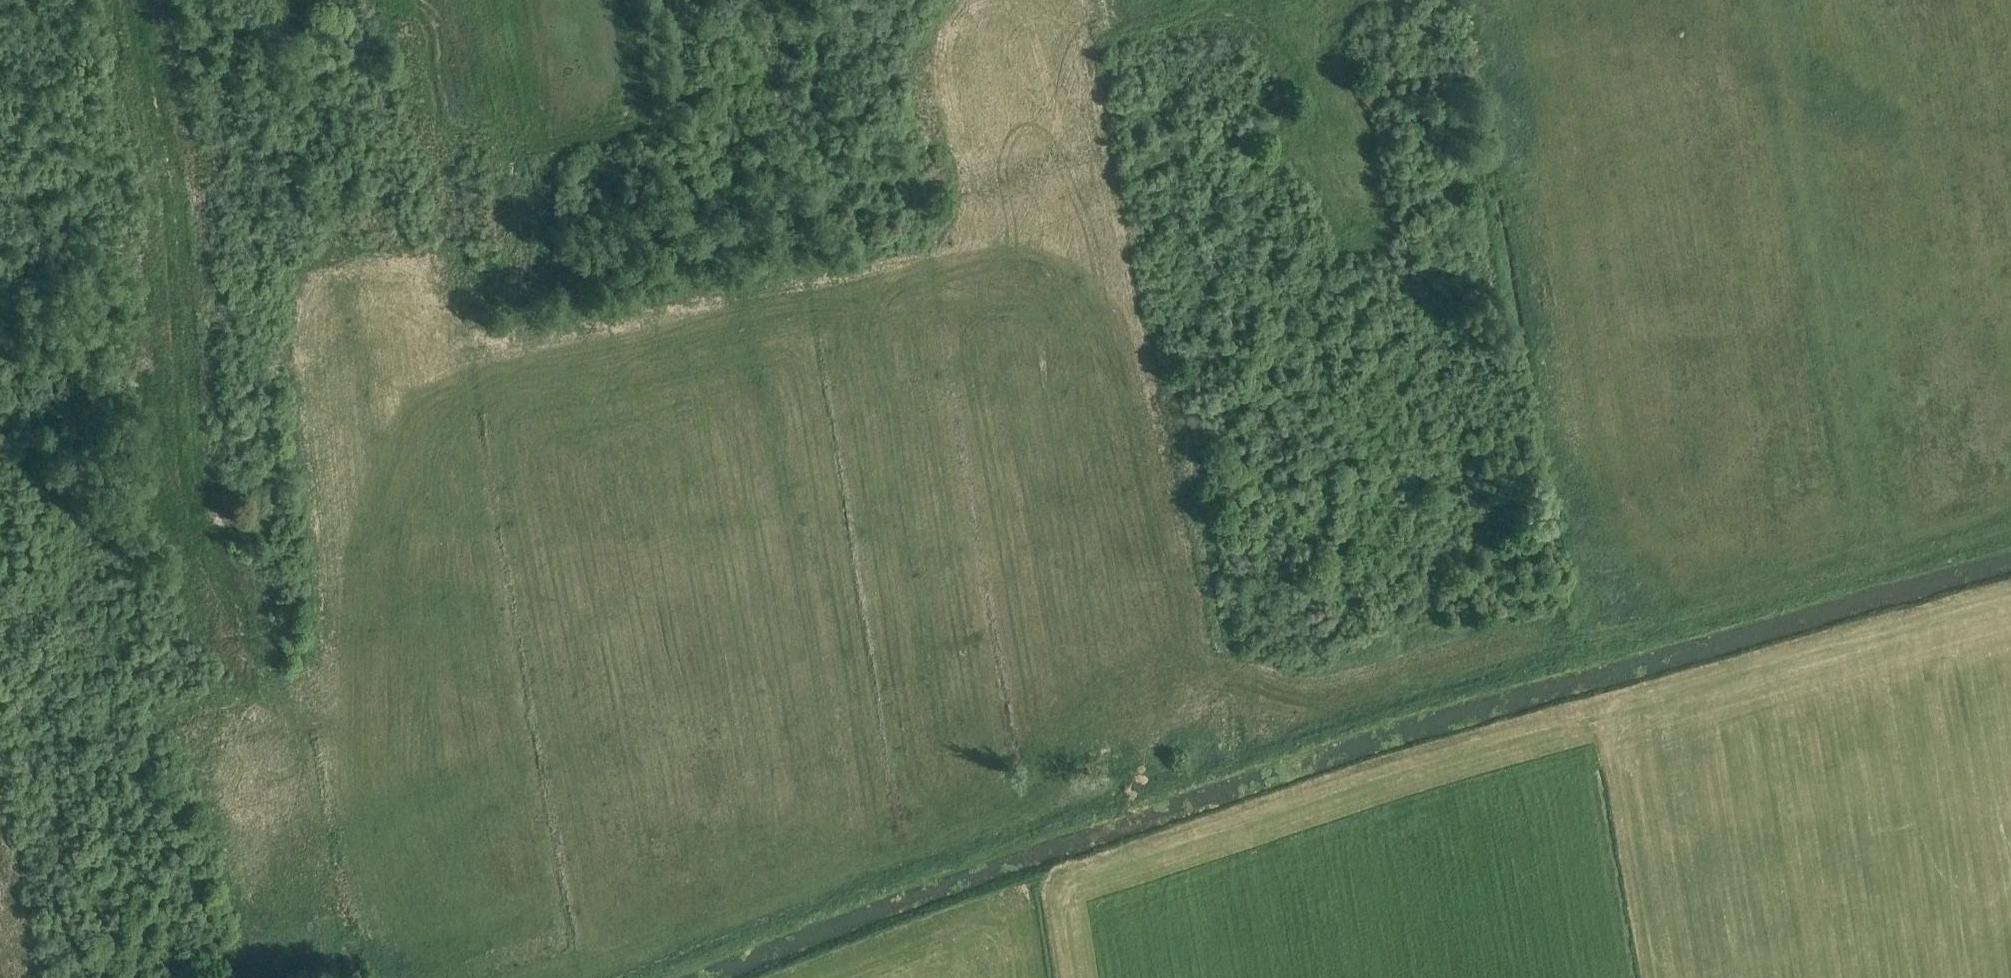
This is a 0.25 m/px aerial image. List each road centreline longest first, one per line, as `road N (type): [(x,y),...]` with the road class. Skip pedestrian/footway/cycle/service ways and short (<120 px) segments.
road 1 (track): [(2010,538),(1607,646),(1080,811),(636,977)]

